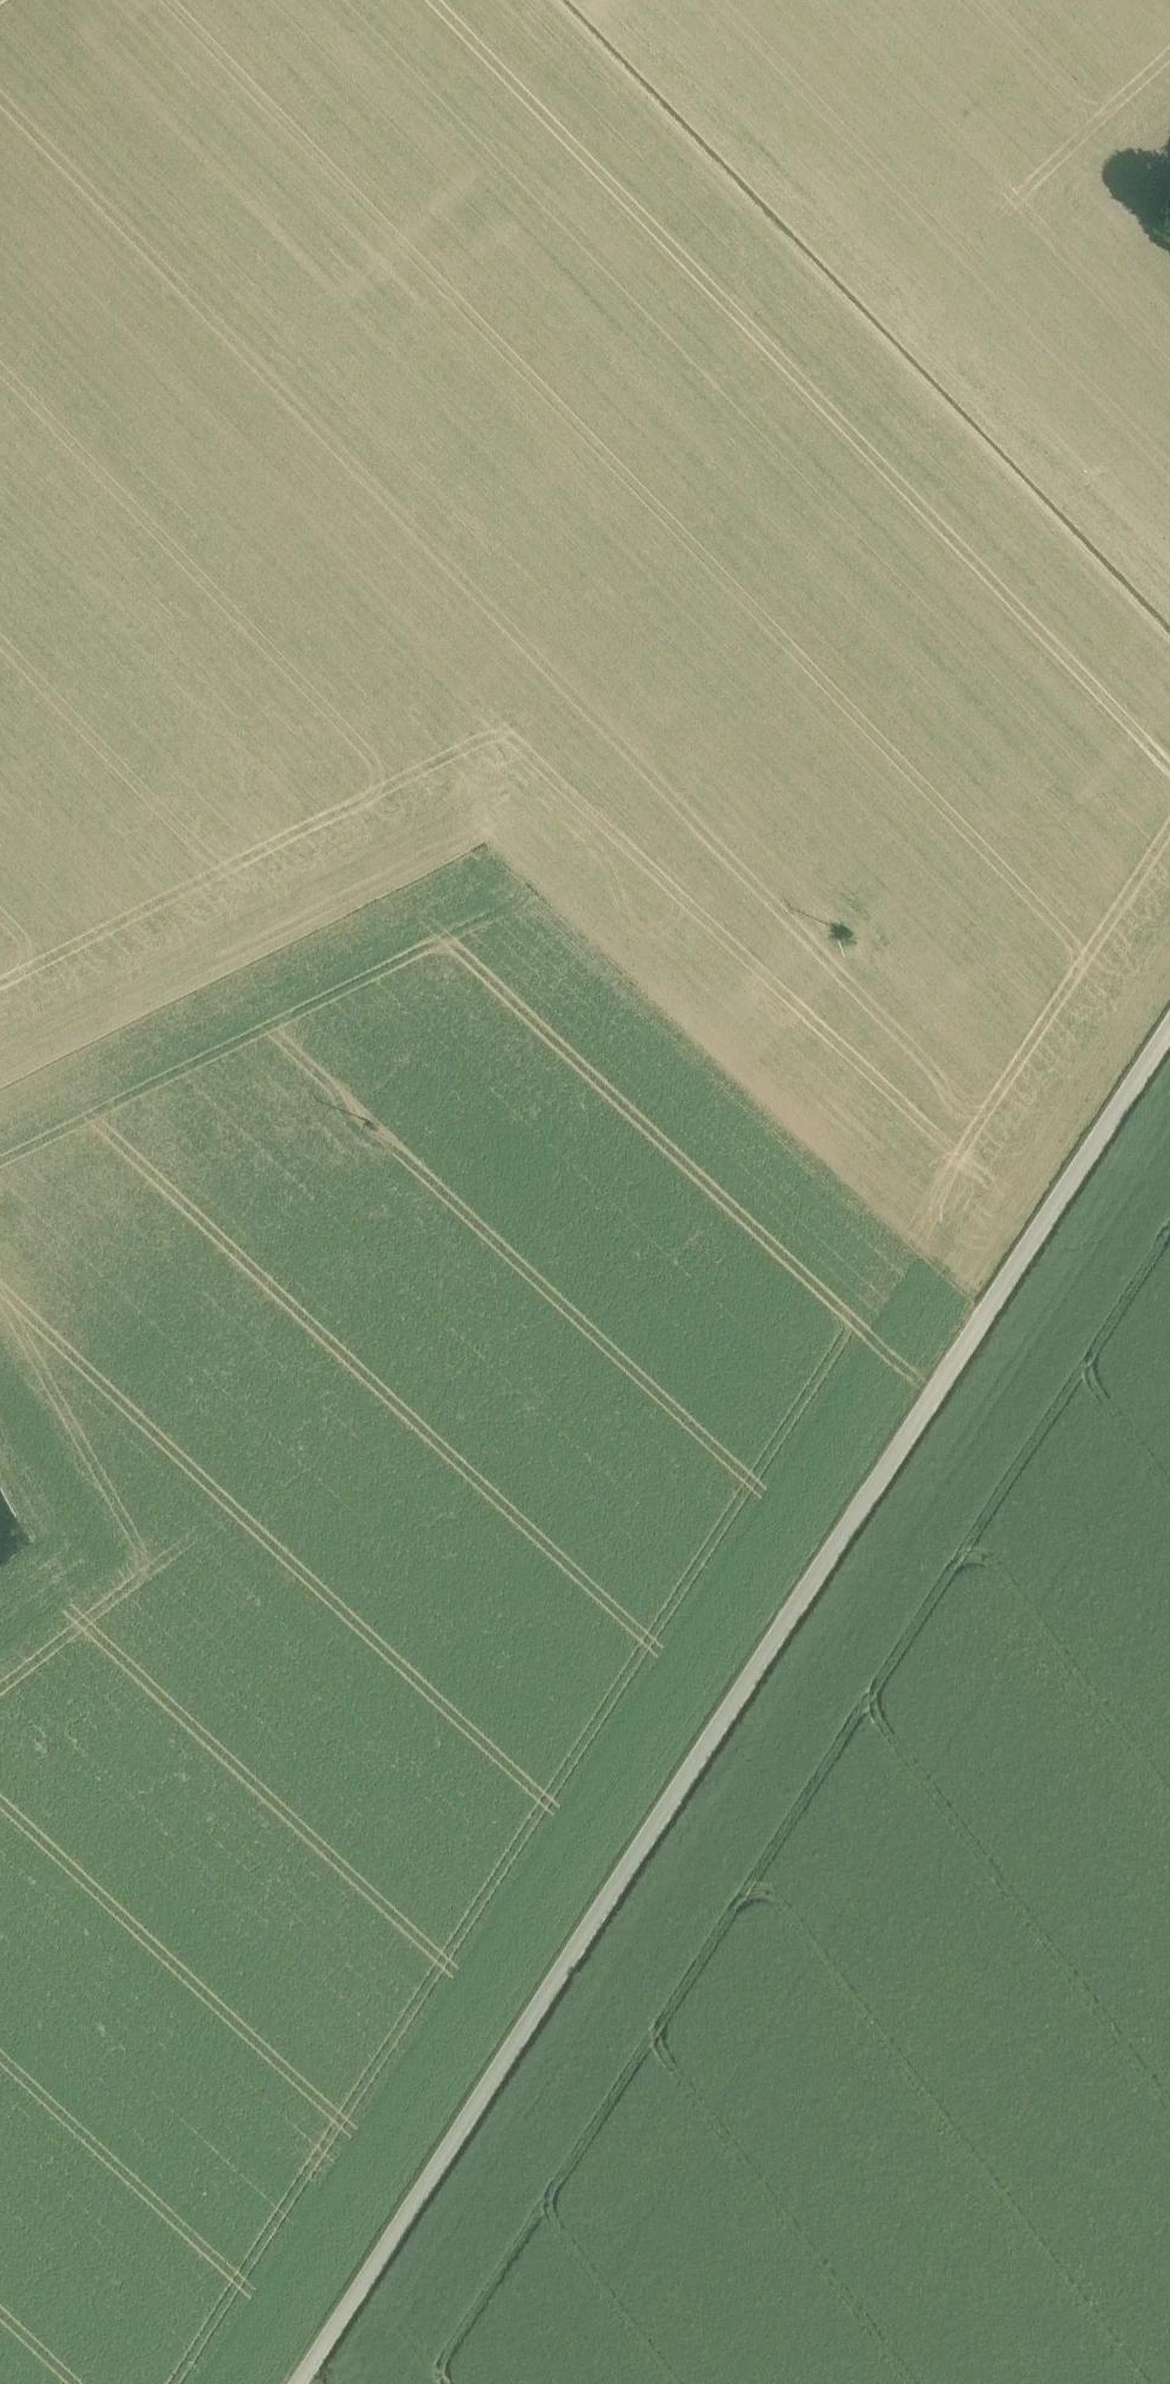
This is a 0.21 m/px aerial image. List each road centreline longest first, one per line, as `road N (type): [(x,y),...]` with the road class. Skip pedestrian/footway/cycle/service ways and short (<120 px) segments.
road 1 (unclassified): [(1169,1028),(299,2383)]

